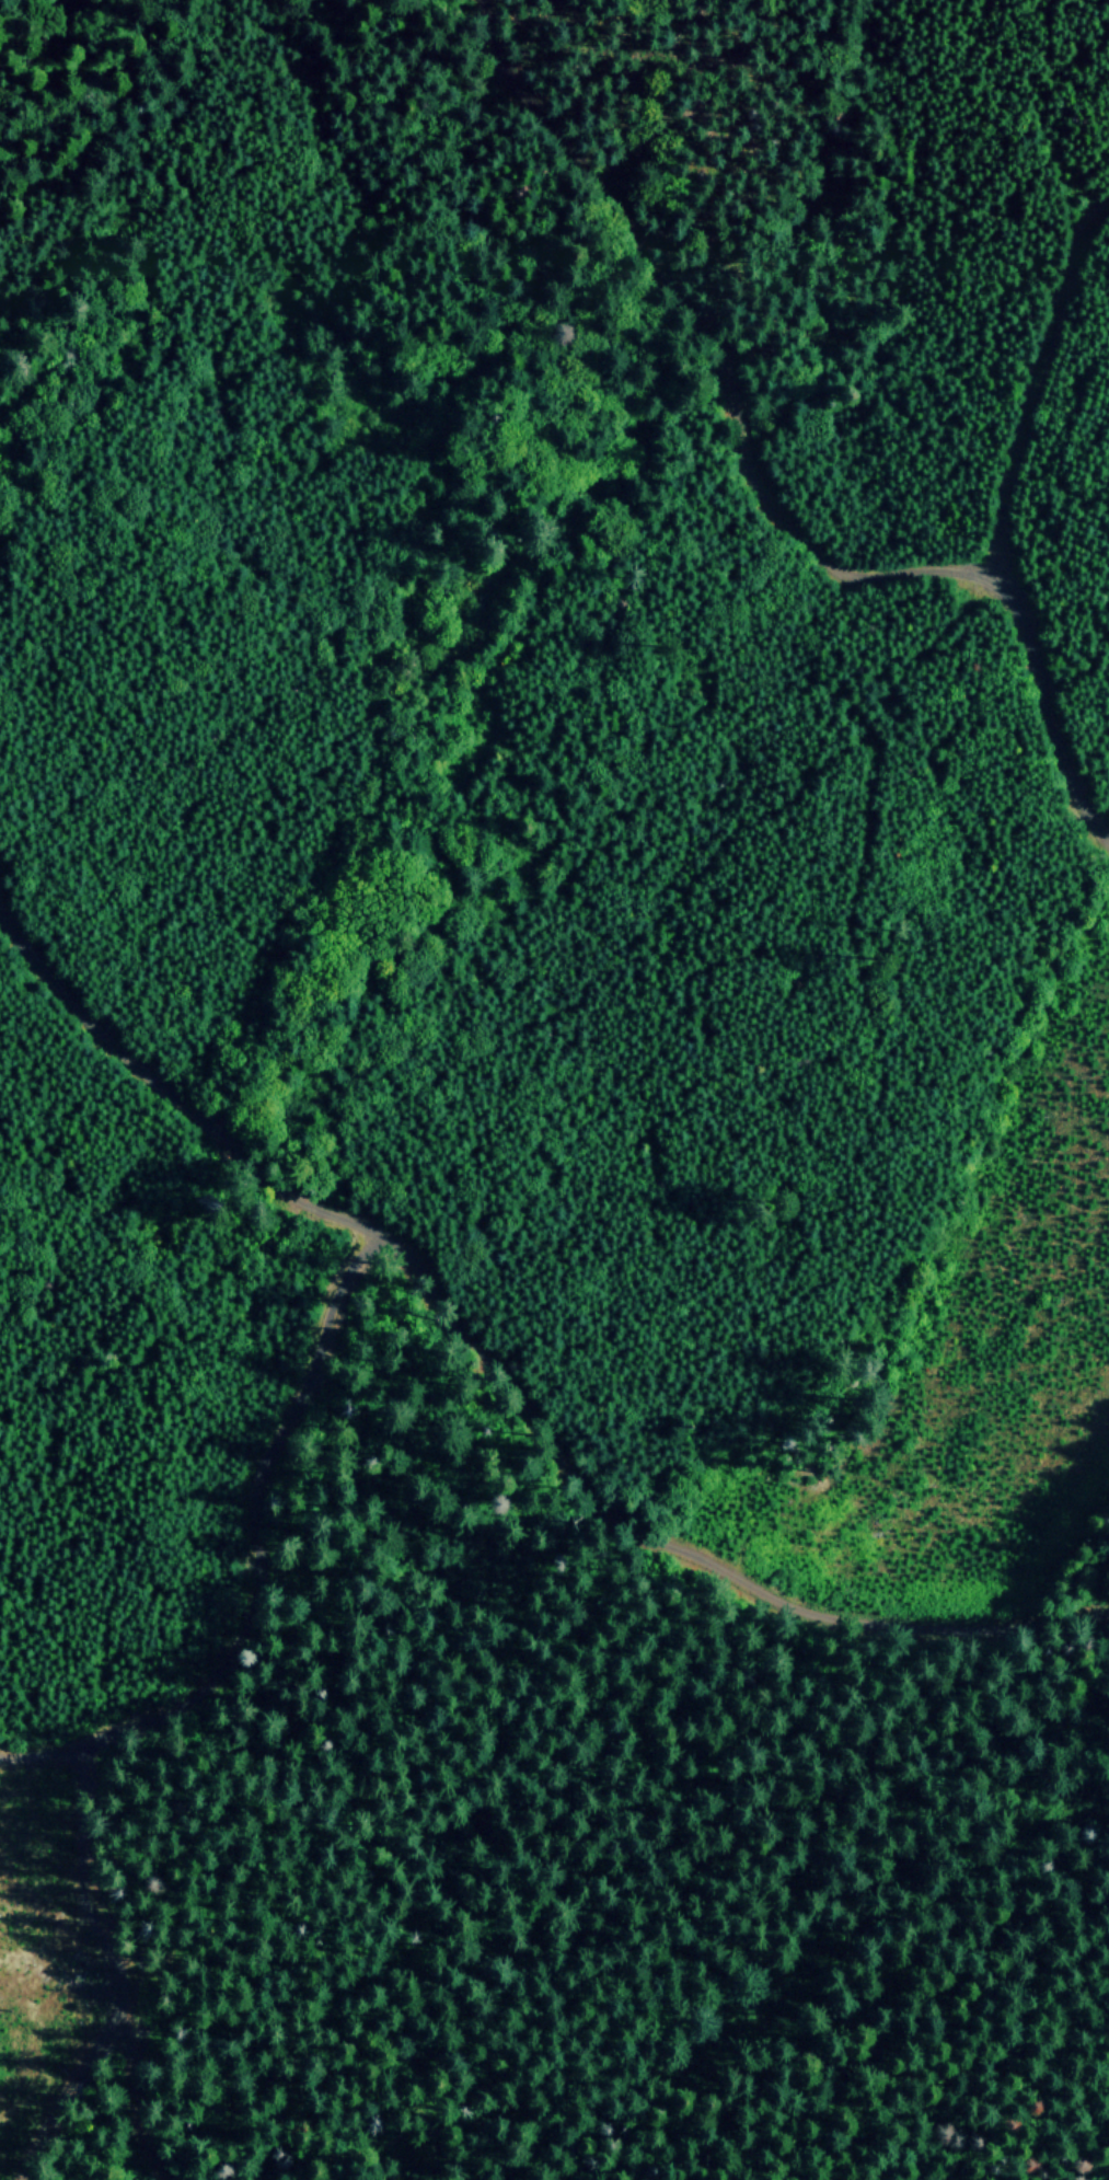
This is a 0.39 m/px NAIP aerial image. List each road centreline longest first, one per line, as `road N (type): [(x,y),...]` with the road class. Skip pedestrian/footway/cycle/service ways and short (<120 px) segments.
road 1 (track): [(0,898),(99,1043),(288,1166),(351,1237),(412,1256),(558,1469),(634,1518),(742,1579),(881,1606),(1007,1616),(1066,1613),(1108,1600)]
road 2 (track): [(488,0),(517,80),(619,193),(686,324),(748,471),(788,533),(839,574),(933,570),(985,583),(1013,601),(1074,806),(1108,846)]
road 3 (track): [(0,1734),(125,1718),(251,1615),(292,1476),(301,1382),(327,1288),(351,1237)]

